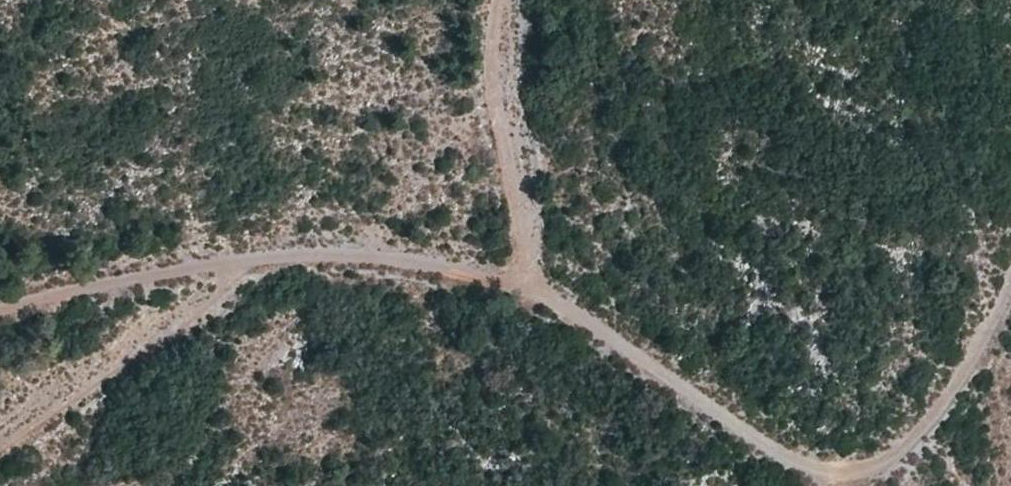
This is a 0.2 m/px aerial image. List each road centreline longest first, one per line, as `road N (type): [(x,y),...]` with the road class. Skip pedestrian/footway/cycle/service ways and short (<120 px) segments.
road 1 (track): [(0,316),(175,273),(335,254),(415,262),(539,292),(825,473),(880,466),(926,430),(968,375),(1010,285)]
road 2 (track): [(539,292),(501,78),(502,0)]
road 3 (track): [(223,267),(206,302),(0,445)]

